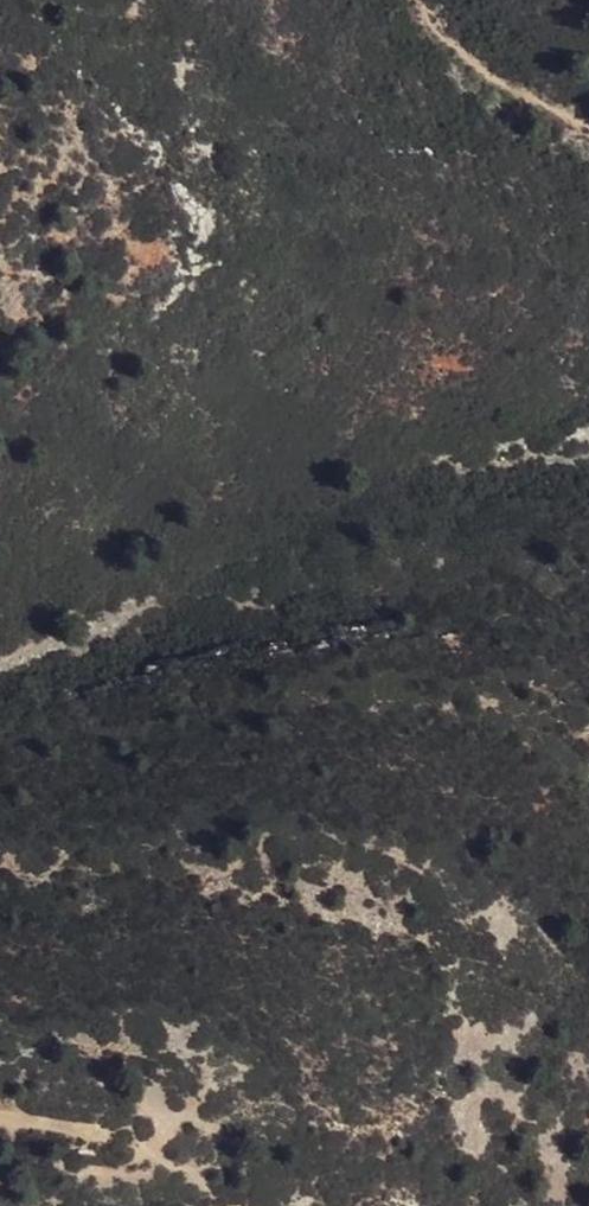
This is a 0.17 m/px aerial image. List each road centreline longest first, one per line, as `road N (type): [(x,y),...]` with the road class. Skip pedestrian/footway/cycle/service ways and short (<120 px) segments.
road 1 (track): [(421,0),(441,33),(588,135)]

